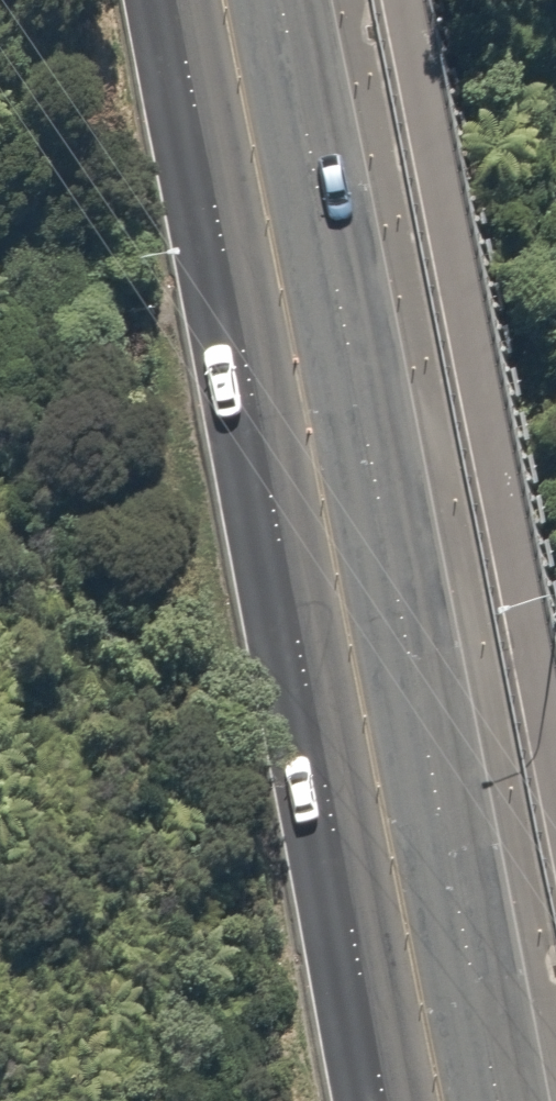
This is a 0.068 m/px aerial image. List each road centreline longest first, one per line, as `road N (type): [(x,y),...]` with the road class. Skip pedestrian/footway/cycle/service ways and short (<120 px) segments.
road 1 (secondary): [(284,0),(498,1100)]
road 2 (secondary): [(381,1100),(170,0)]

